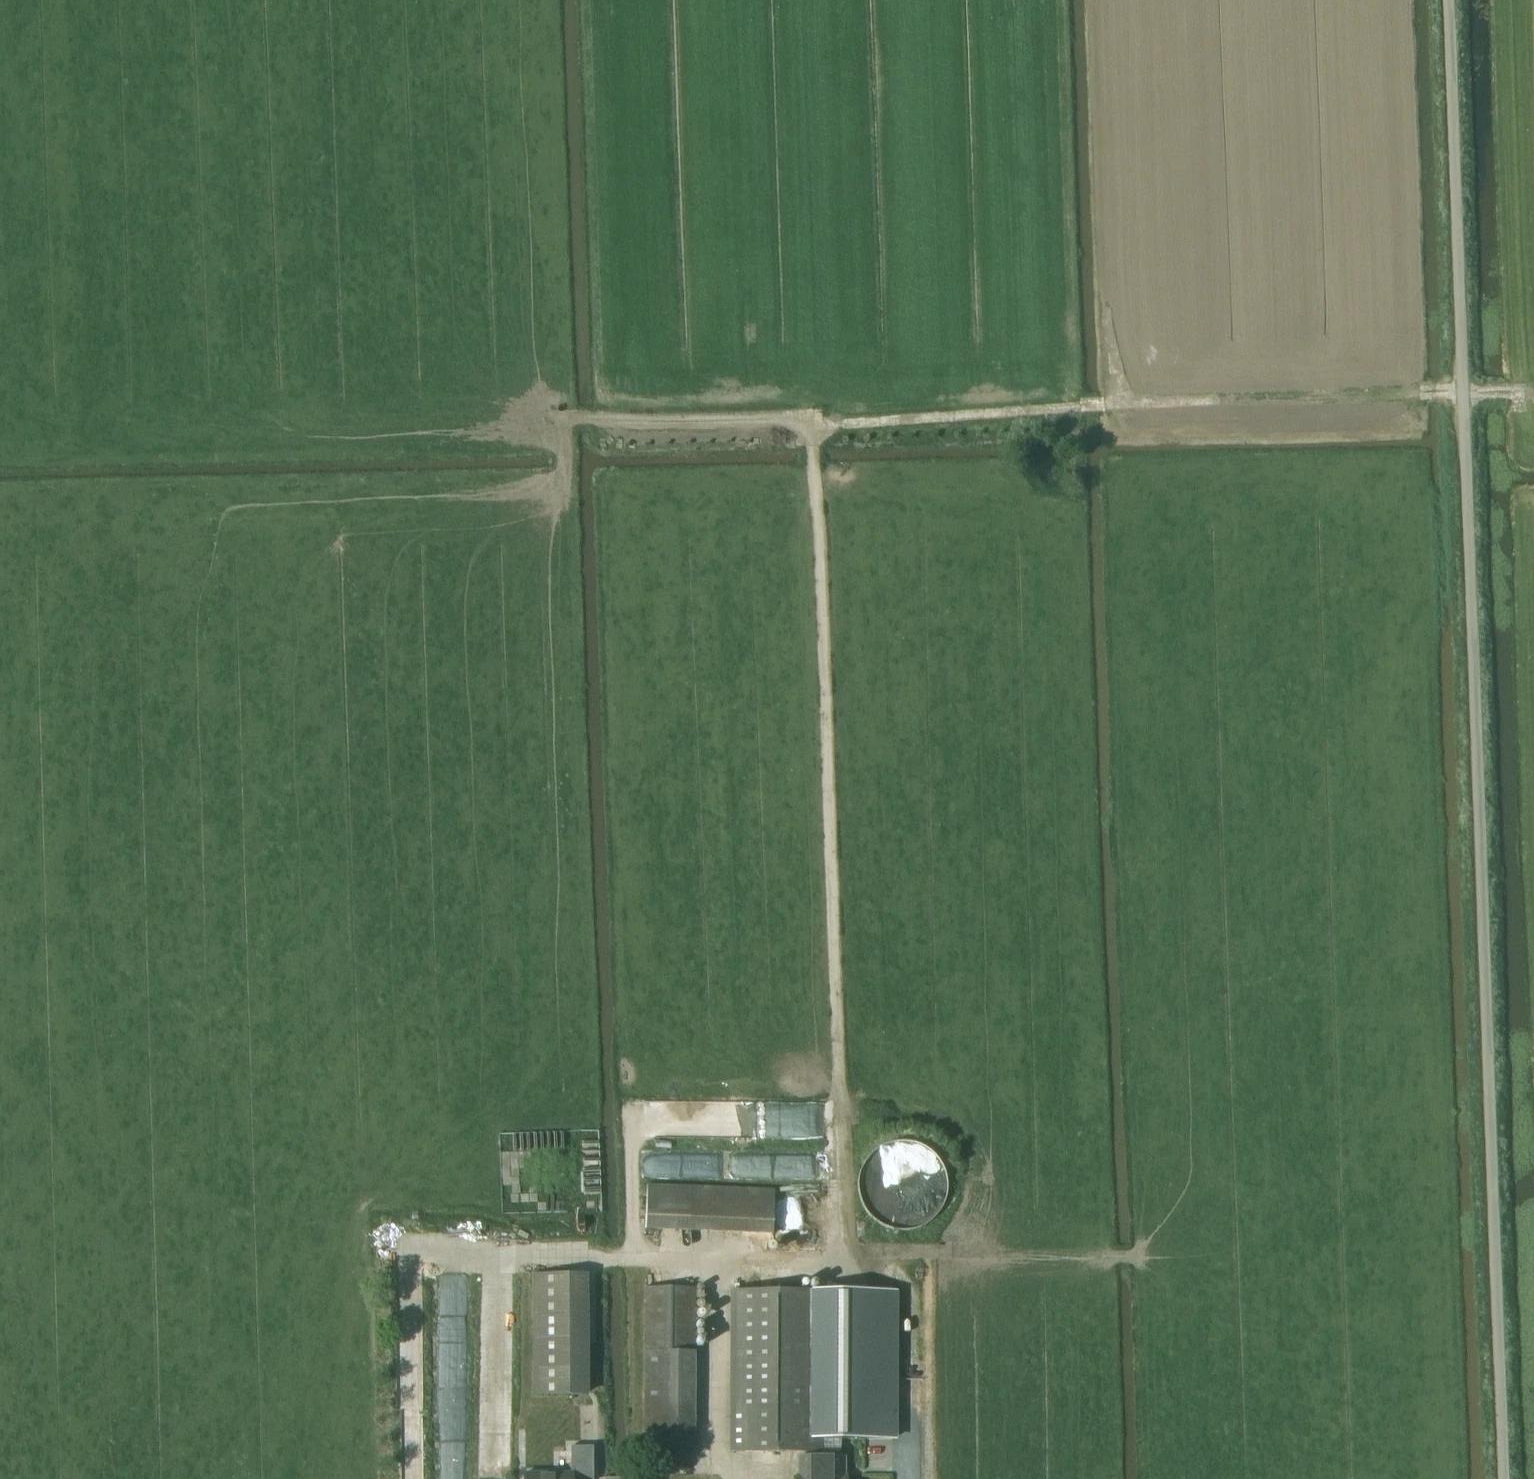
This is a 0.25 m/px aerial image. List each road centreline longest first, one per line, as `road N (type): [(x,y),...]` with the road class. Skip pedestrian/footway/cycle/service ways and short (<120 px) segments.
road 1 (unclassified): [(1504,1478),(1449,0)]

